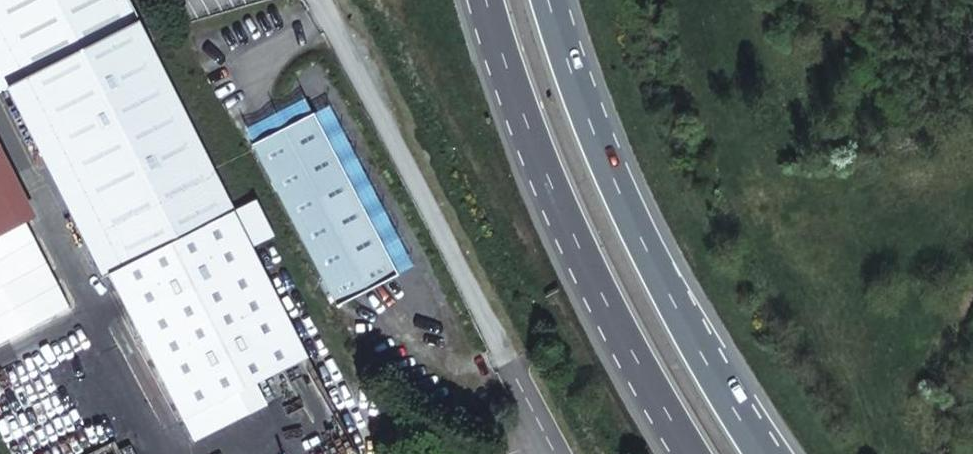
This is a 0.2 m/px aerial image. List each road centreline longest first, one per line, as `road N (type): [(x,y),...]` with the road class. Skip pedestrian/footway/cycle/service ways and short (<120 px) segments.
road 1 (trunk): [(768,453),(669,297),(588,118),(555,0)]
road 2 (trunk): [(494,0),(529,133),(615,322),(698,453)]

